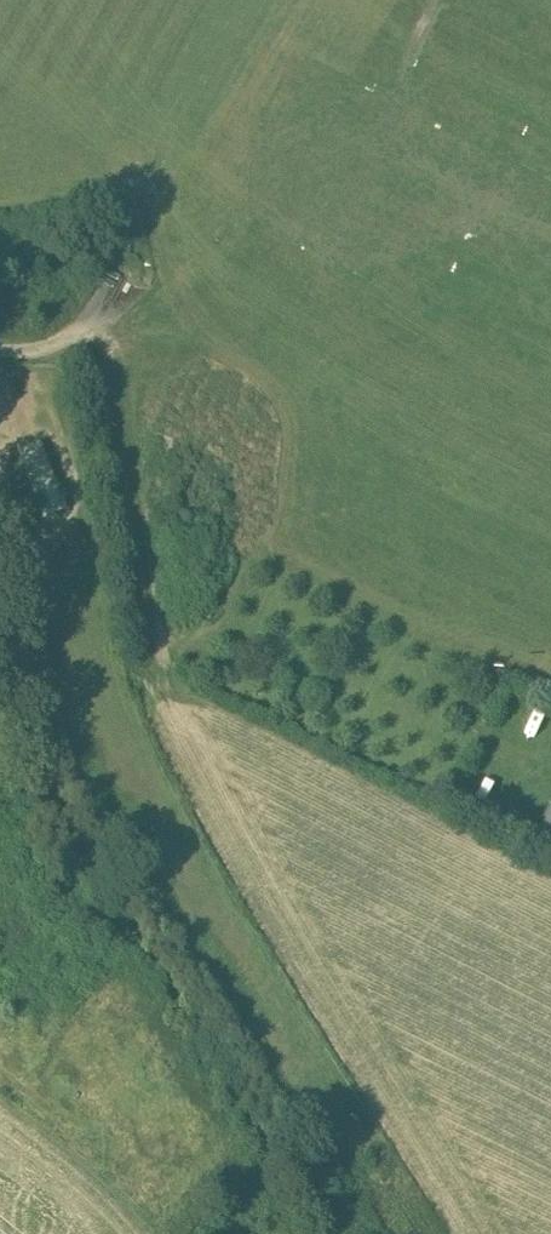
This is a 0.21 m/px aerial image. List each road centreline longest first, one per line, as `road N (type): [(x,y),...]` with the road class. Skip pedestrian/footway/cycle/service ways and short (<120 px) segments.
road 1 (track): [(83,320),(104,362),(162,696)]

